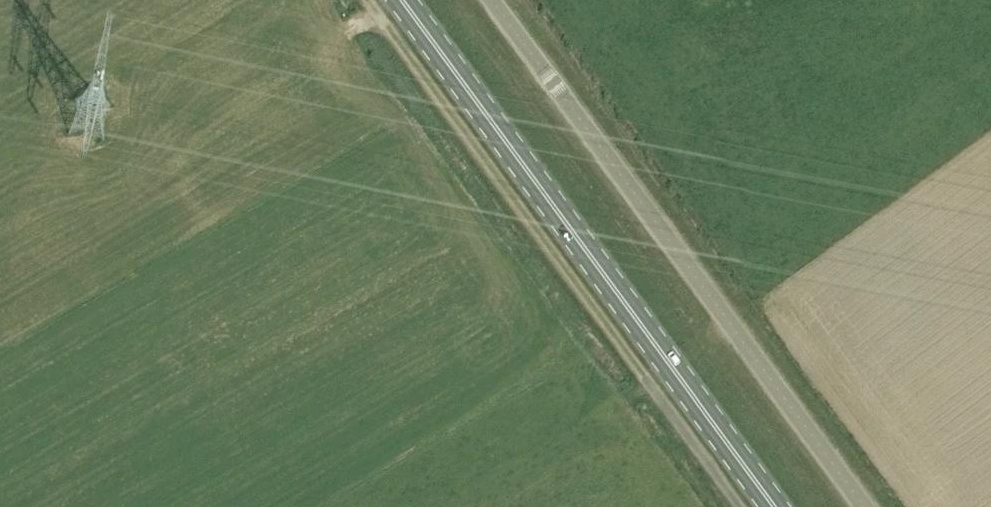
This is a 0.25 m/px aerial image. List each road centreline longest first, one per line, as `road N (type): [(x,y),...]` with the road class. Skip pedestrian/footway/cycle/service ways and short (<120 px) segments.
road 1 (primary): [(778,506),(403,0)]
road 2 (unclassified): [(867,506),(492,0)]
road 3 (unclassified): [(741,506),(648,382)]

